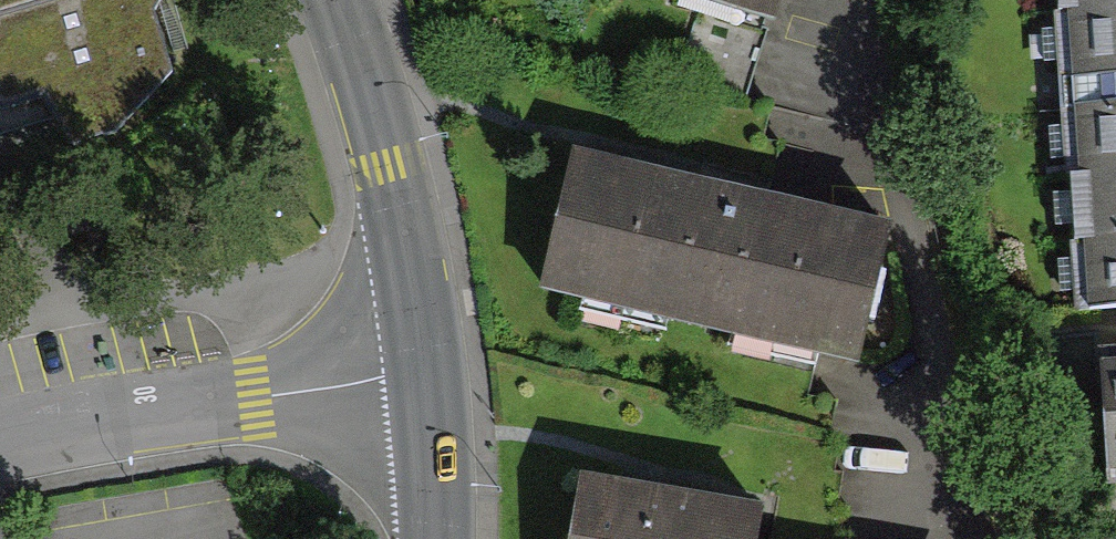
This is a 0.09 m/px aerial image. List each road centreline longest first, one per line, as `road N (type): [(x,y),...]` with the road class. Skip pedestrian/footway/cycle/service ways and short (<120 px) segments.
road 1 (residential): [(426,372),(0,446)]
road 2 (residential): [(336,0),(390,166),(426,372)]
road 3 (residential): [(426,372),(435,538)]

